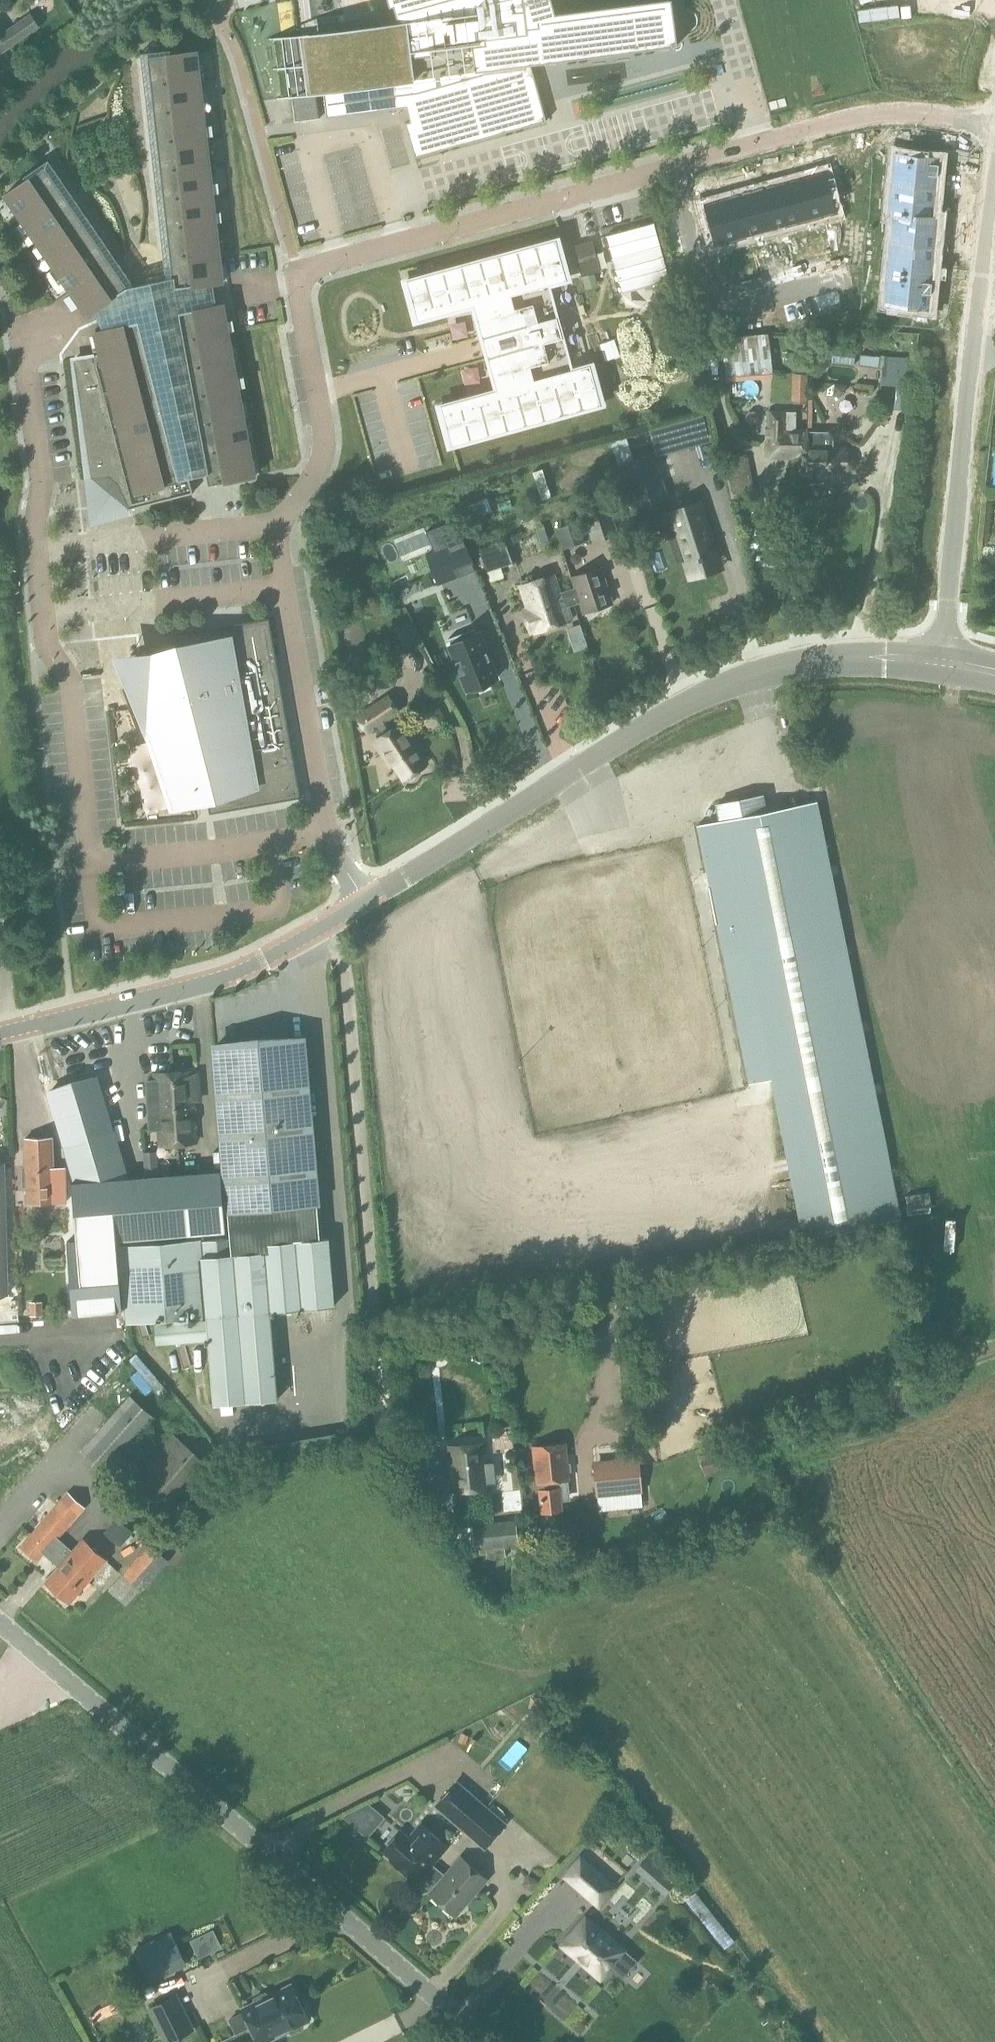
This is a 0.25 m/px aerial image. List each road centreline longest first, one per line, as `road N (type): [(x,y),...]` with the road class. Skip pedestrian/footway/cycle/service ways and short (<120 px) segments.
road 1 (residential): [(281,526),(326,452),(297,271),(850,118),(994,119)]
road 2 (unclassified): [(490,2041),(0,1624)]
road 3 (unclassified): [(942,666),(792,665),(668,702),(364,901)]
road 4 (residential): [(35,551),(46,647),(68,685),(90,860),(329,834)]
road 5 (unclassified): [(364,901),(231,977),(0,1033)]
road 6 (unclassified): [(942,666),(973,332)]
road 7 (residential): [(329,834),(278,556),(281,526)]
road 8 (residential): [(281,526),(35,551)]
road 9 (residential): [(14,325),(41,477),(35,551)]
road 10 (residential): [(975,312),(994,144)]

